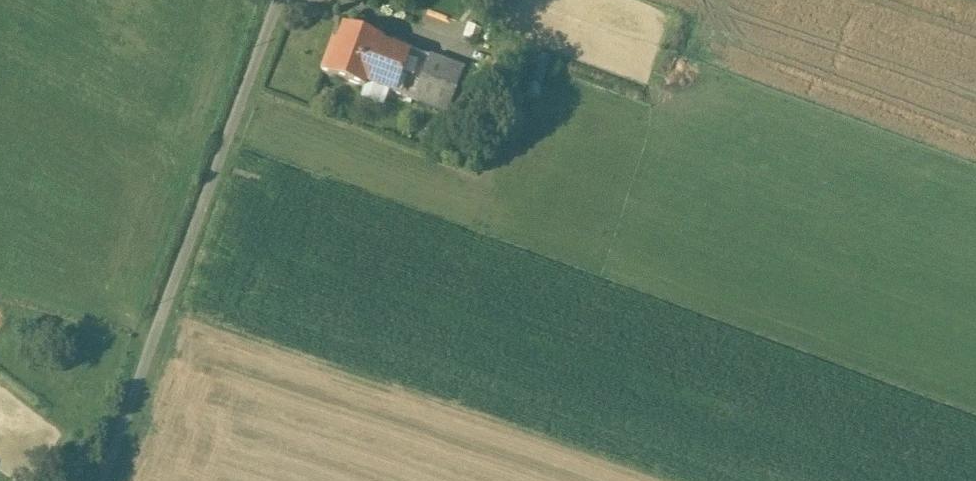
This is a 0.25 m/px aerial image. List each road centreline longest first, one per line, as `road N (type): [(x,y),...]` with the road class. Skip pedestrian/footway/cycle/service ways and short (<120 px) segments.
road 1 (unclassified): [(103,480),(281,0)]

